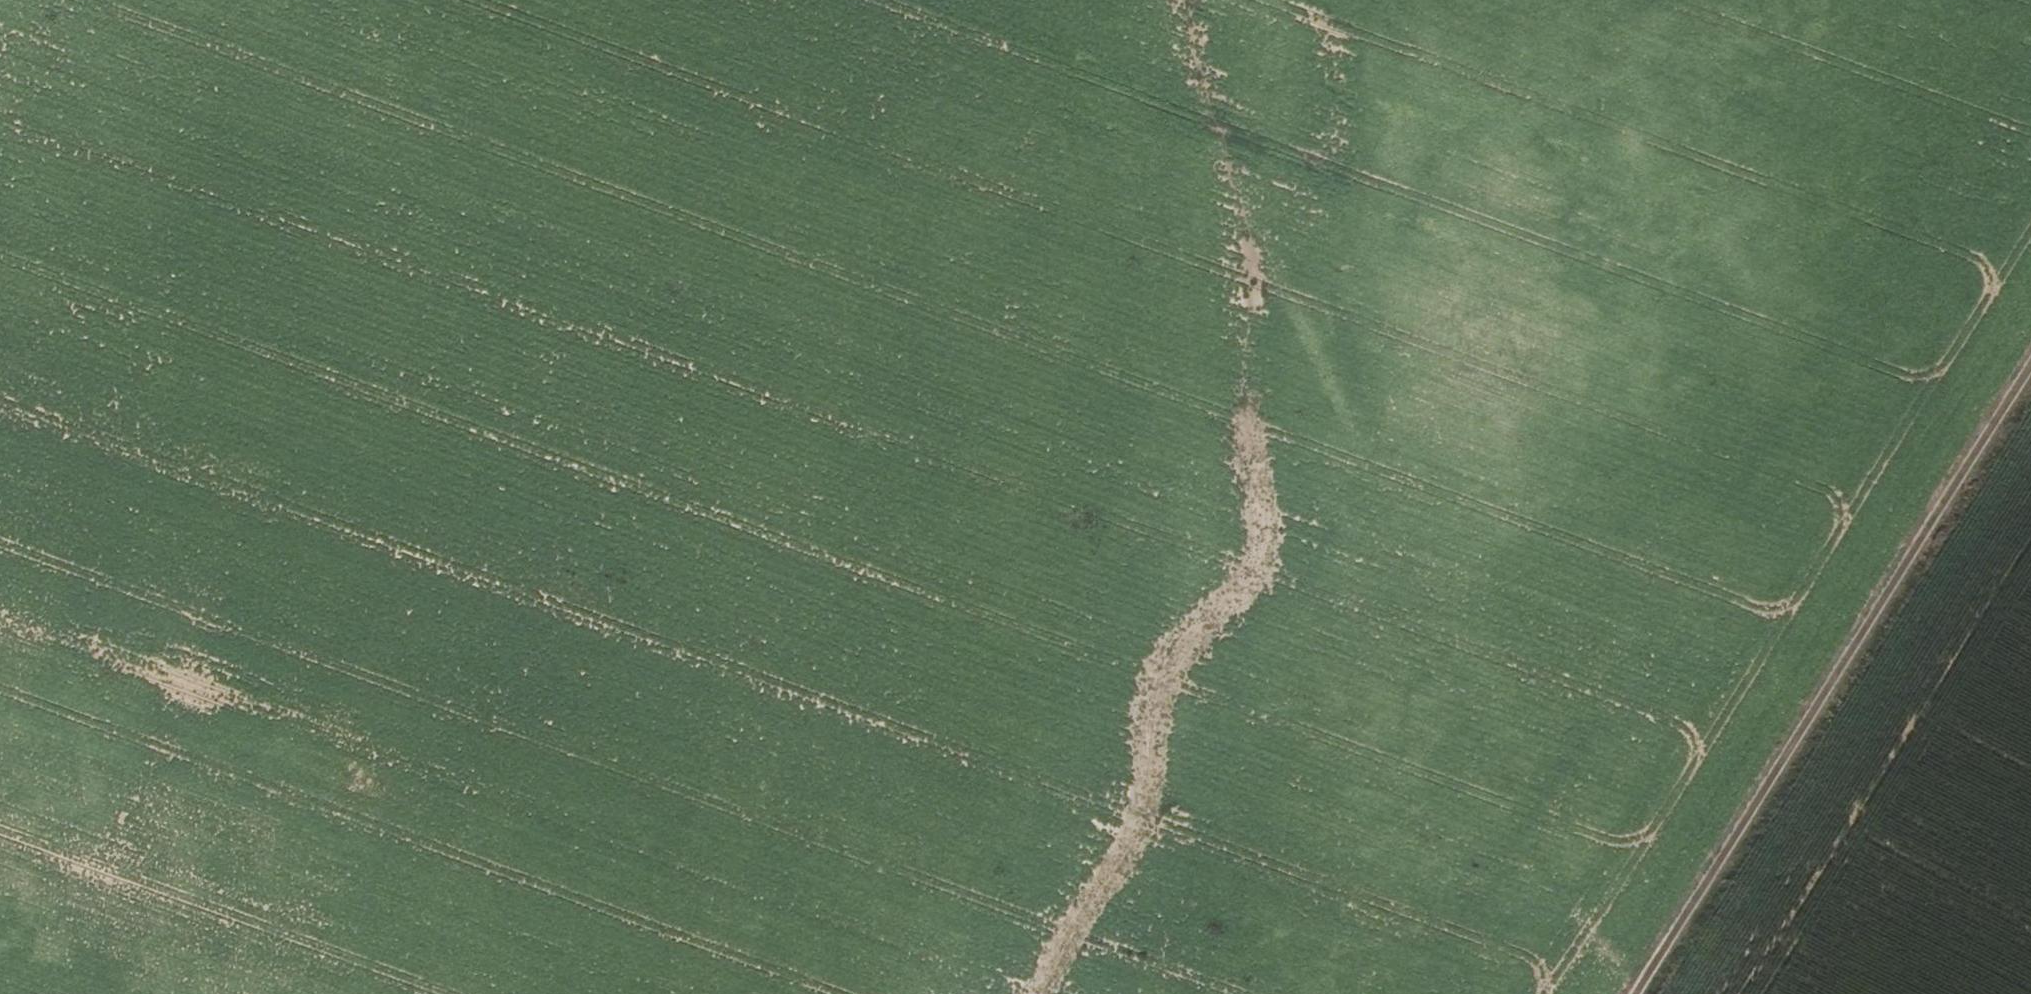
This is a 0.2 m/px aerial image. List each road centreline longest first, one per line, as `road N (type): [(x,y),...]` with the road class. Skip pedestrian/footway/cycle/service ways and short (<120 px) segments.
road 1 (track): [(1621,993),(2030,351)]

